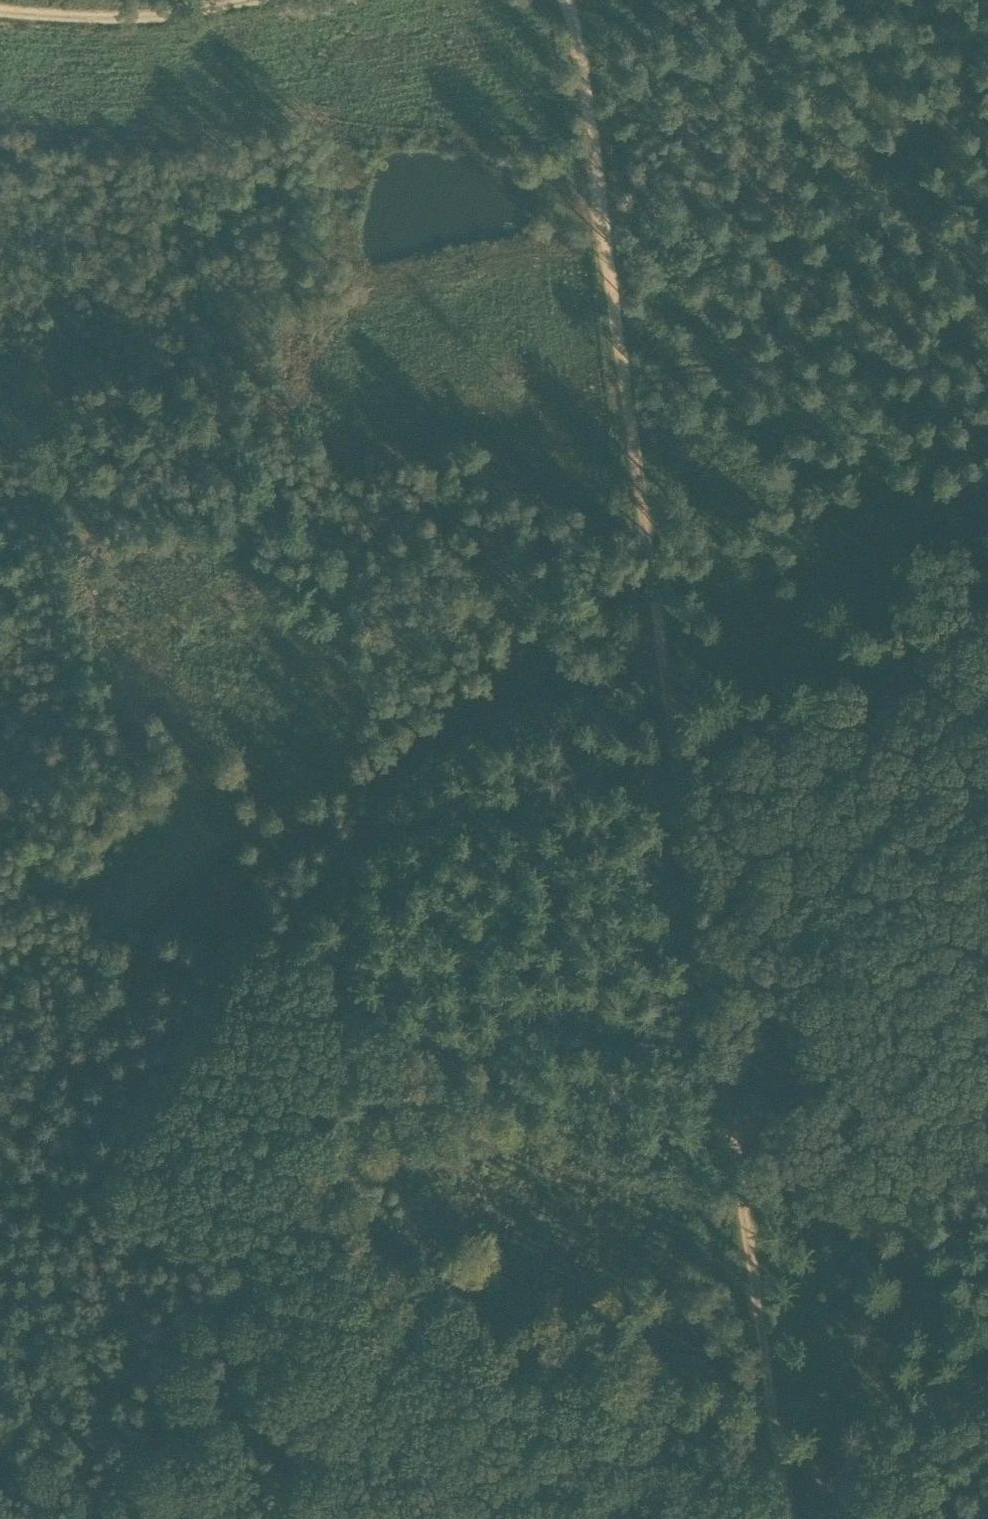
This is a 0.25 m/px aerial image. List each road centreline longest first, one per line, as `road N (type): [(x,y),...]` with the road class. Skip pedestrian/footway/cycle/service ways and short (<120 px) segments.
road 1 (track): [(568,0),(785,1518)]
road 2 (track): [(658,625),(546,689),(444,718),(396,752),(242,961),(117,1172),(0,1323)]
road 3 (track): [(0,4),(163,11),(227,0)]

